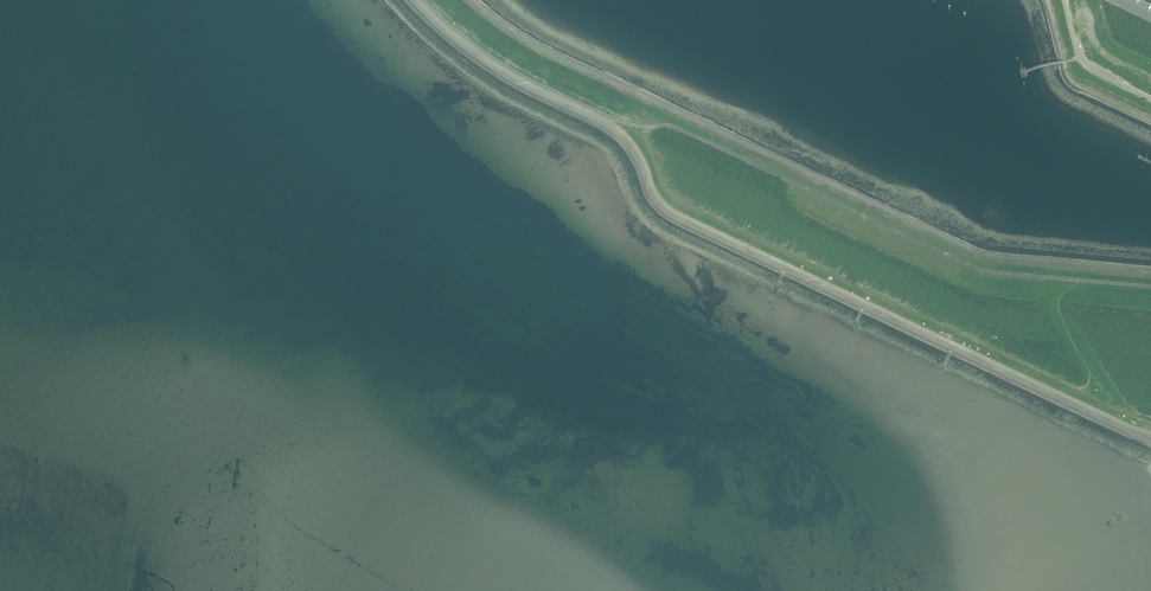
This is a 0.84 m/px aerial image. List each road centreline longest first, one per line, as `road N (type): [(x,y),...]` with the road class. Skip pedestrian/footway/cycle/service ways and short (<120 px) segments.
road 1 (unclassified): [(1064,0),(1084,62),(1150,99)]

